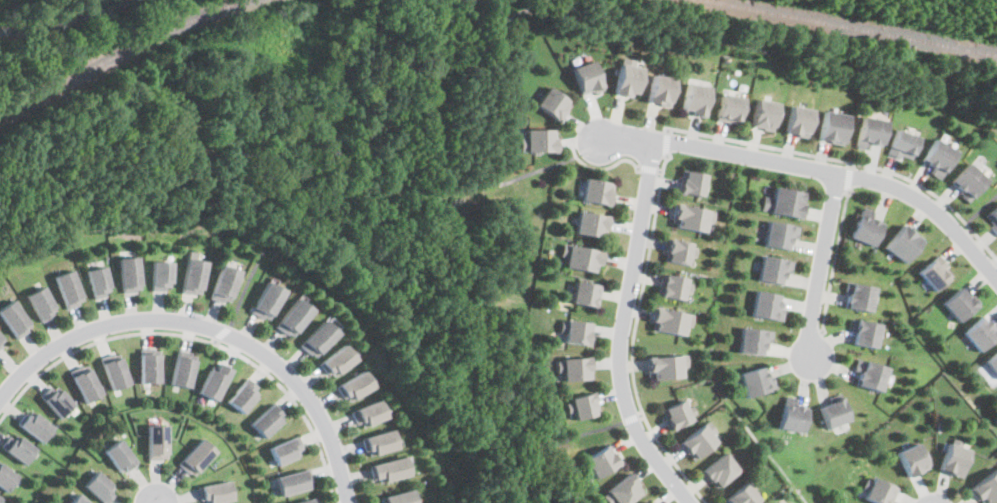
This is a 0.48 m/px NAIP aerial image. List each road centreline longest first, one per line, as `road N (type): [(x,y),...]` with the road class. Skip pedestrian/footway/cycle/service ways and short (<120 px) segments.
road 1 (residential): [(0,401),(36,362),(108,328),(149,324),(224,336),(272,364),(305,397),(347,502)]
road 2 (residential): [(603,139),(658,139),(890,185),(954,232),(996,282)]
road 3 (residential): [(658,139),(619,363),(641,442),(690,502)]
road 4 (residential): [(839,173),(810,352)]

